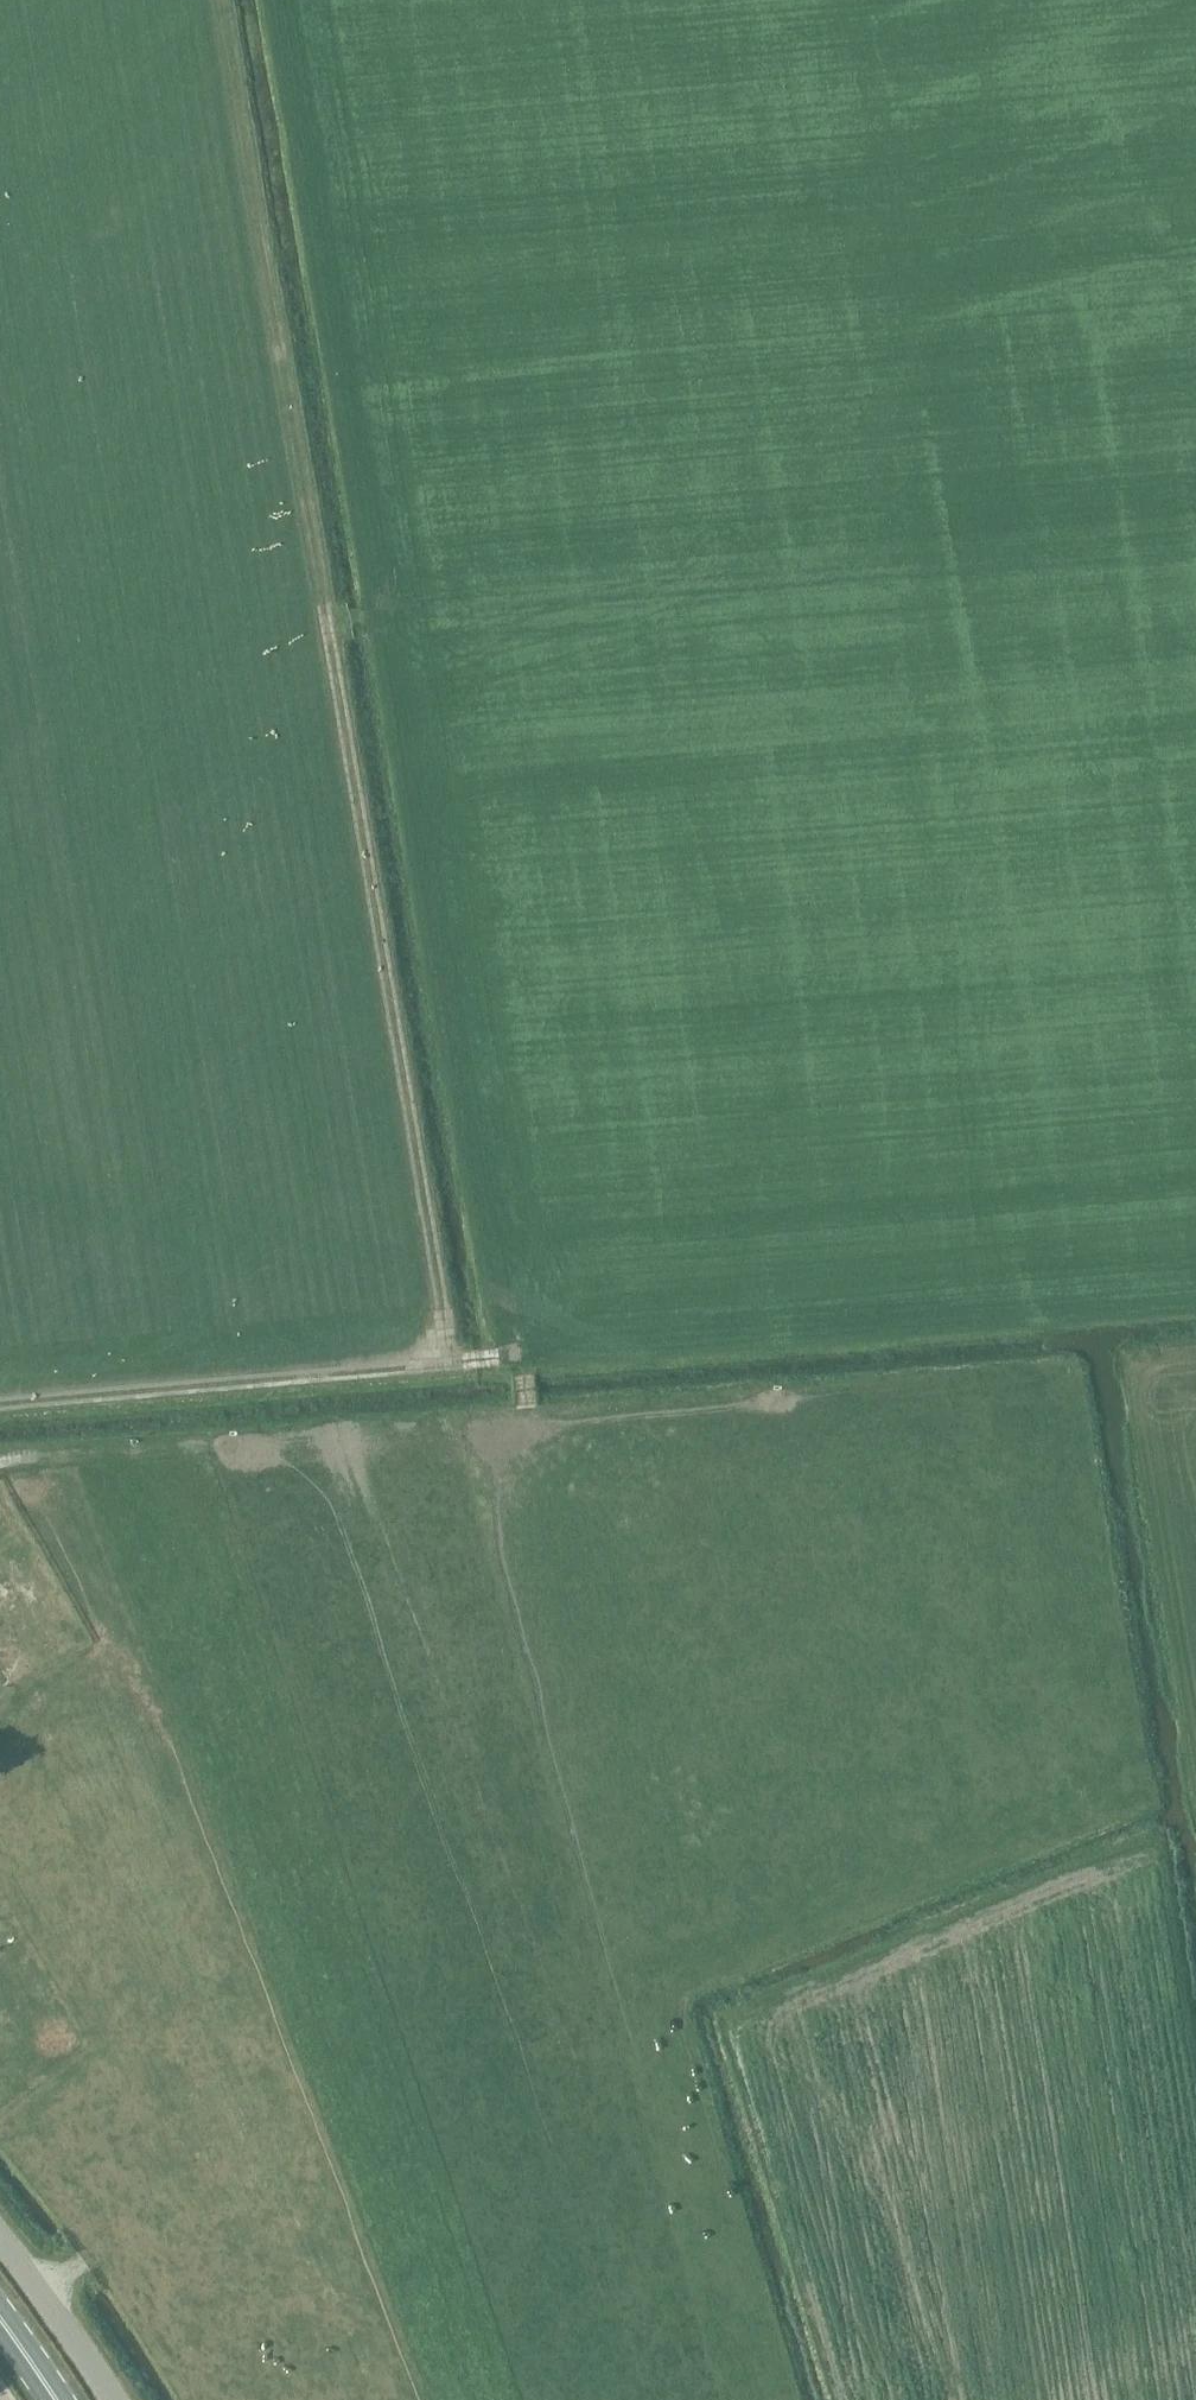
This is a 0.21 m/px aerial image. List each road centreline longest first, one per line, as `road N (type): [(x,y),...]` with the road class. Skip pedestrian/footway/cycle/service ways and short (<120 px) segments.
road 1 (unclassified): [(0,2237),(112,2399)]

